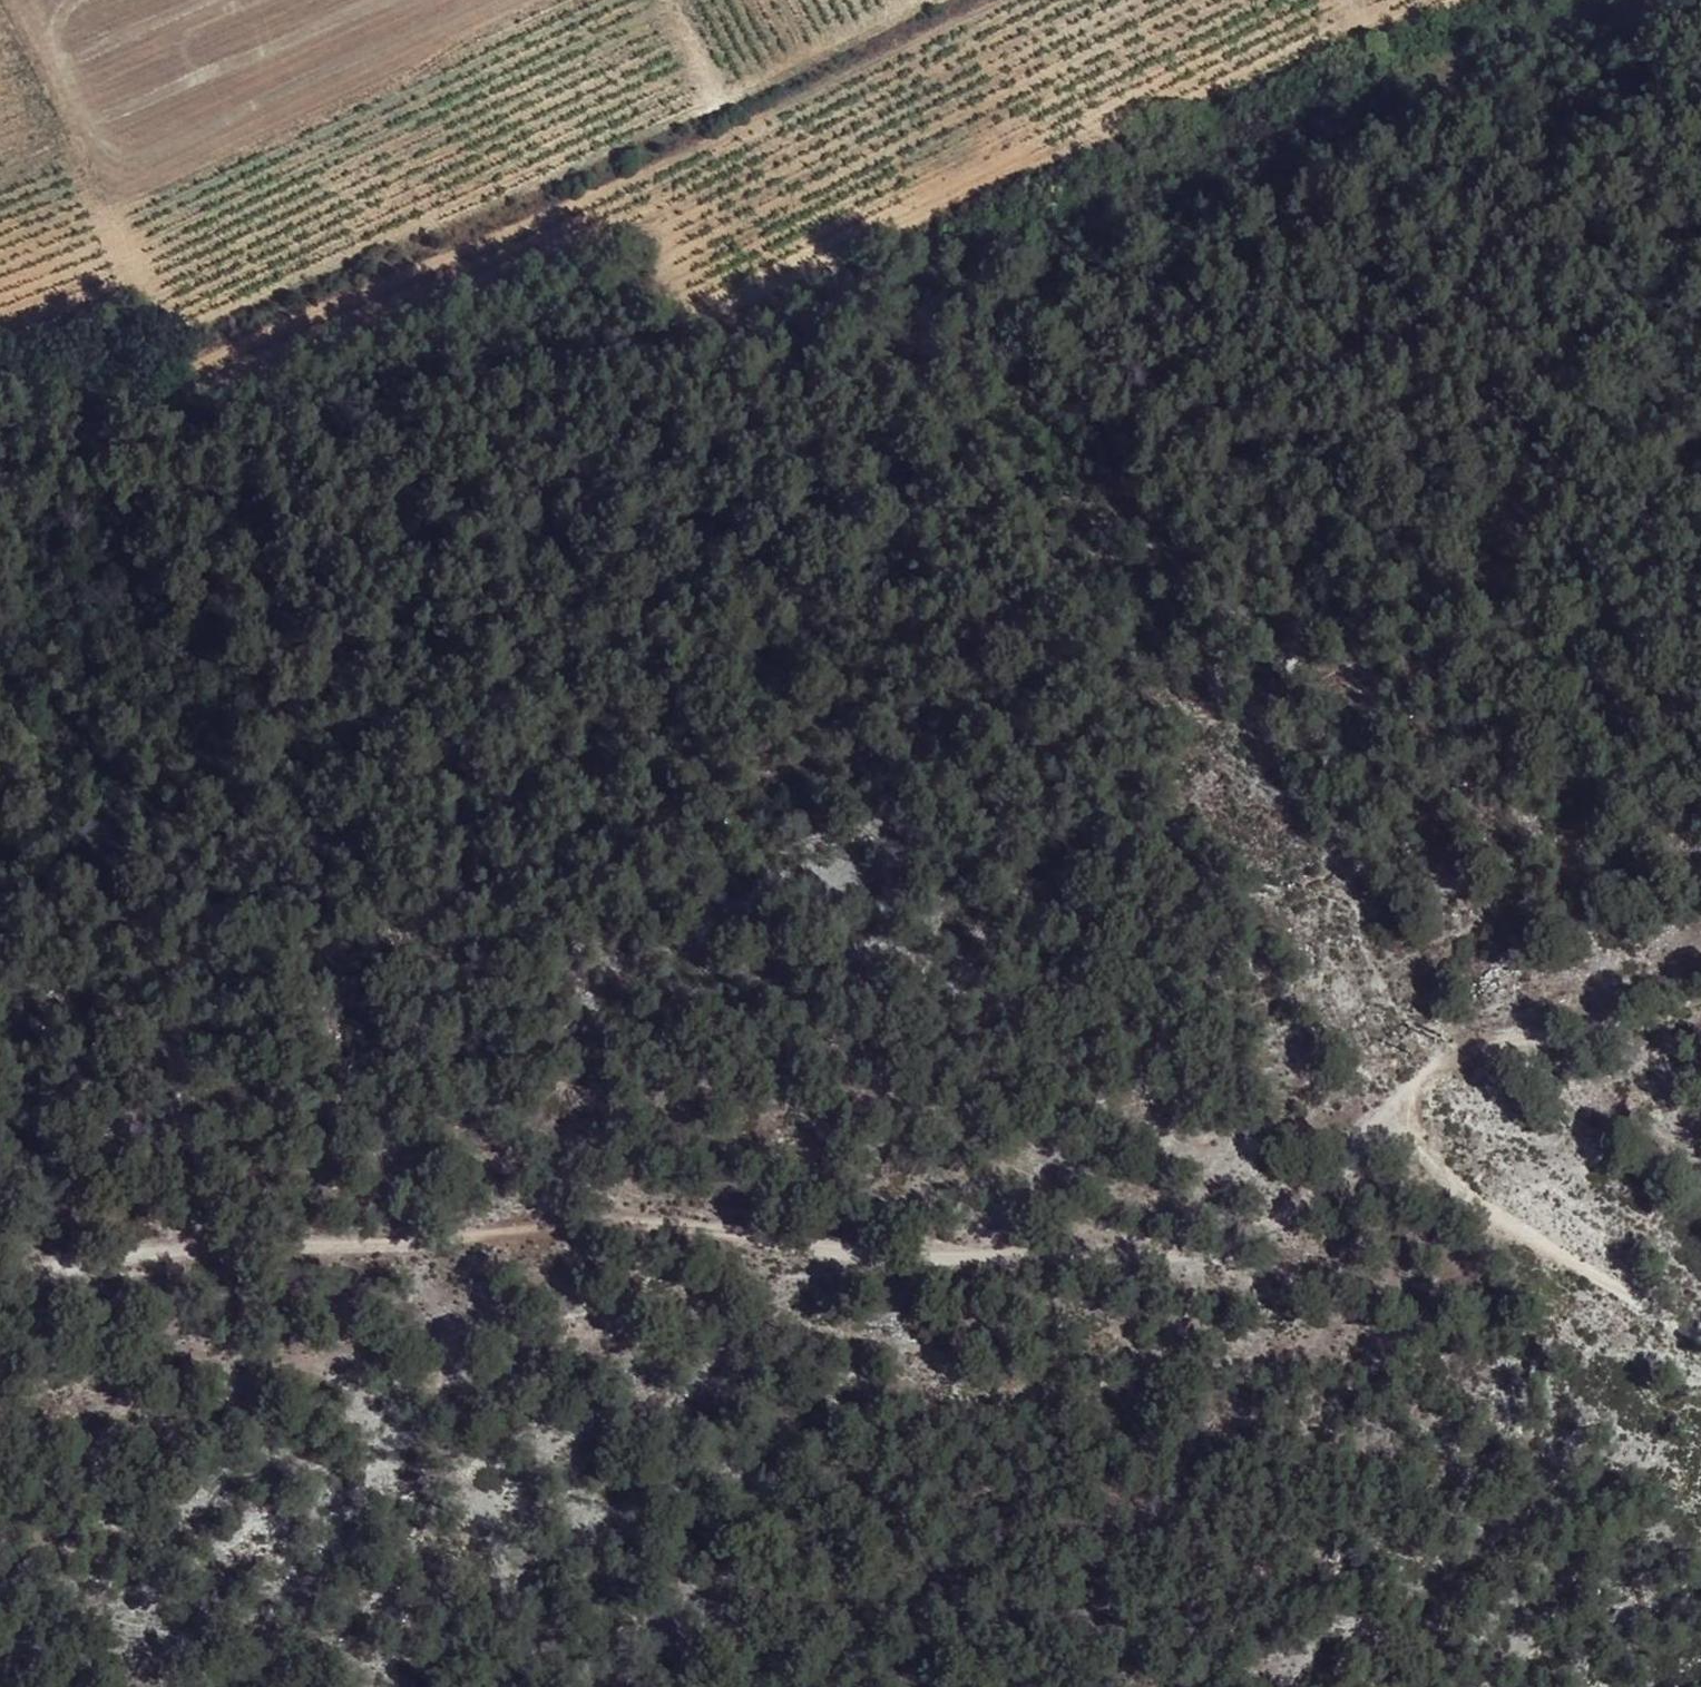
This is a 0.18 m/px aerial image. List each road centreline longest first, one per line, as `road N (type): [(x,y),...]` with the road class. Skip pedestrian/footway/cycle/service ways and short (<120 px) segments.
road 1 (track): [(0,1330),(49,1307),(226,1275),(580,1232),(754,1229),(909,1248),(1039,1251),(1195,1245),(1297,1197),(1446,1064),(1700,985)]
road 2 (track): [(1700,1334),(1440,1171),(1404,1102)]

